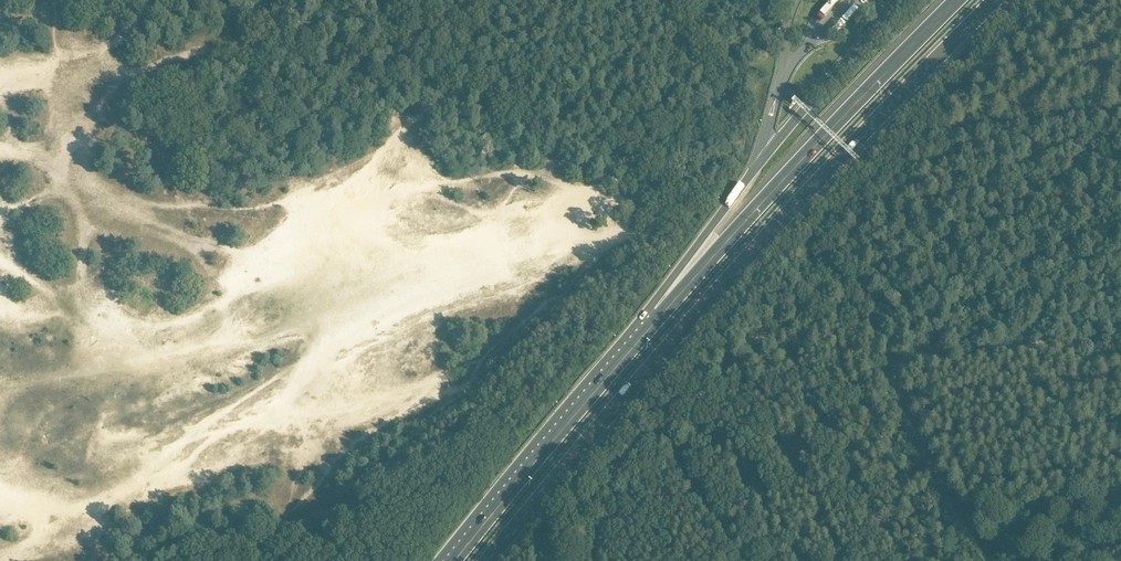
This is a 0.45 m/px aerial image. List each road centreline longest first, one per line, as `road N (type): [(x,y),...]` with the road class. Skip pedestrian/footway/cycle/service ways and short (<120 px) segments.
road 1 (motorway): [(488,560),(828,171),(999,0)]
road 2 (motorway): [(958,0),(807,152),(638,342)]
road 3 (track): [(700,25),(659,59),(474,92),(421,108),(411,125)]
road 4 (motorway): [(638,342),(454,560)]
road 5 (motorway): [(762,161),(660,299),(638,342)]

